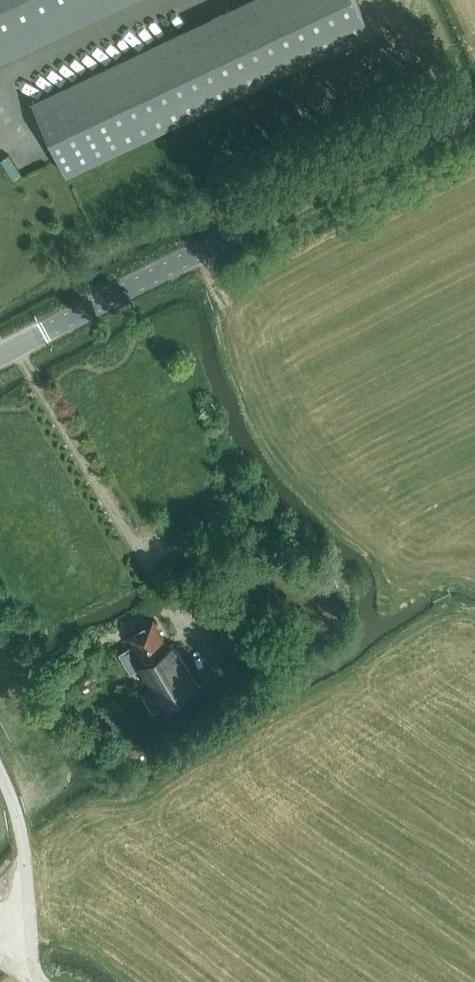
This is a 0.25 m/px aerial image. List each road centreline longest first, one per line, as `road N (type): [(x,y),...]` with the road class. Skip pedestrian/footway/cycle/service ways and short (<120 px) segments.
road 1 (tertiary): [(0,357),(474,111)]
road 2 (track): [(36,981),(8,962),(26,862),(0,773)]

